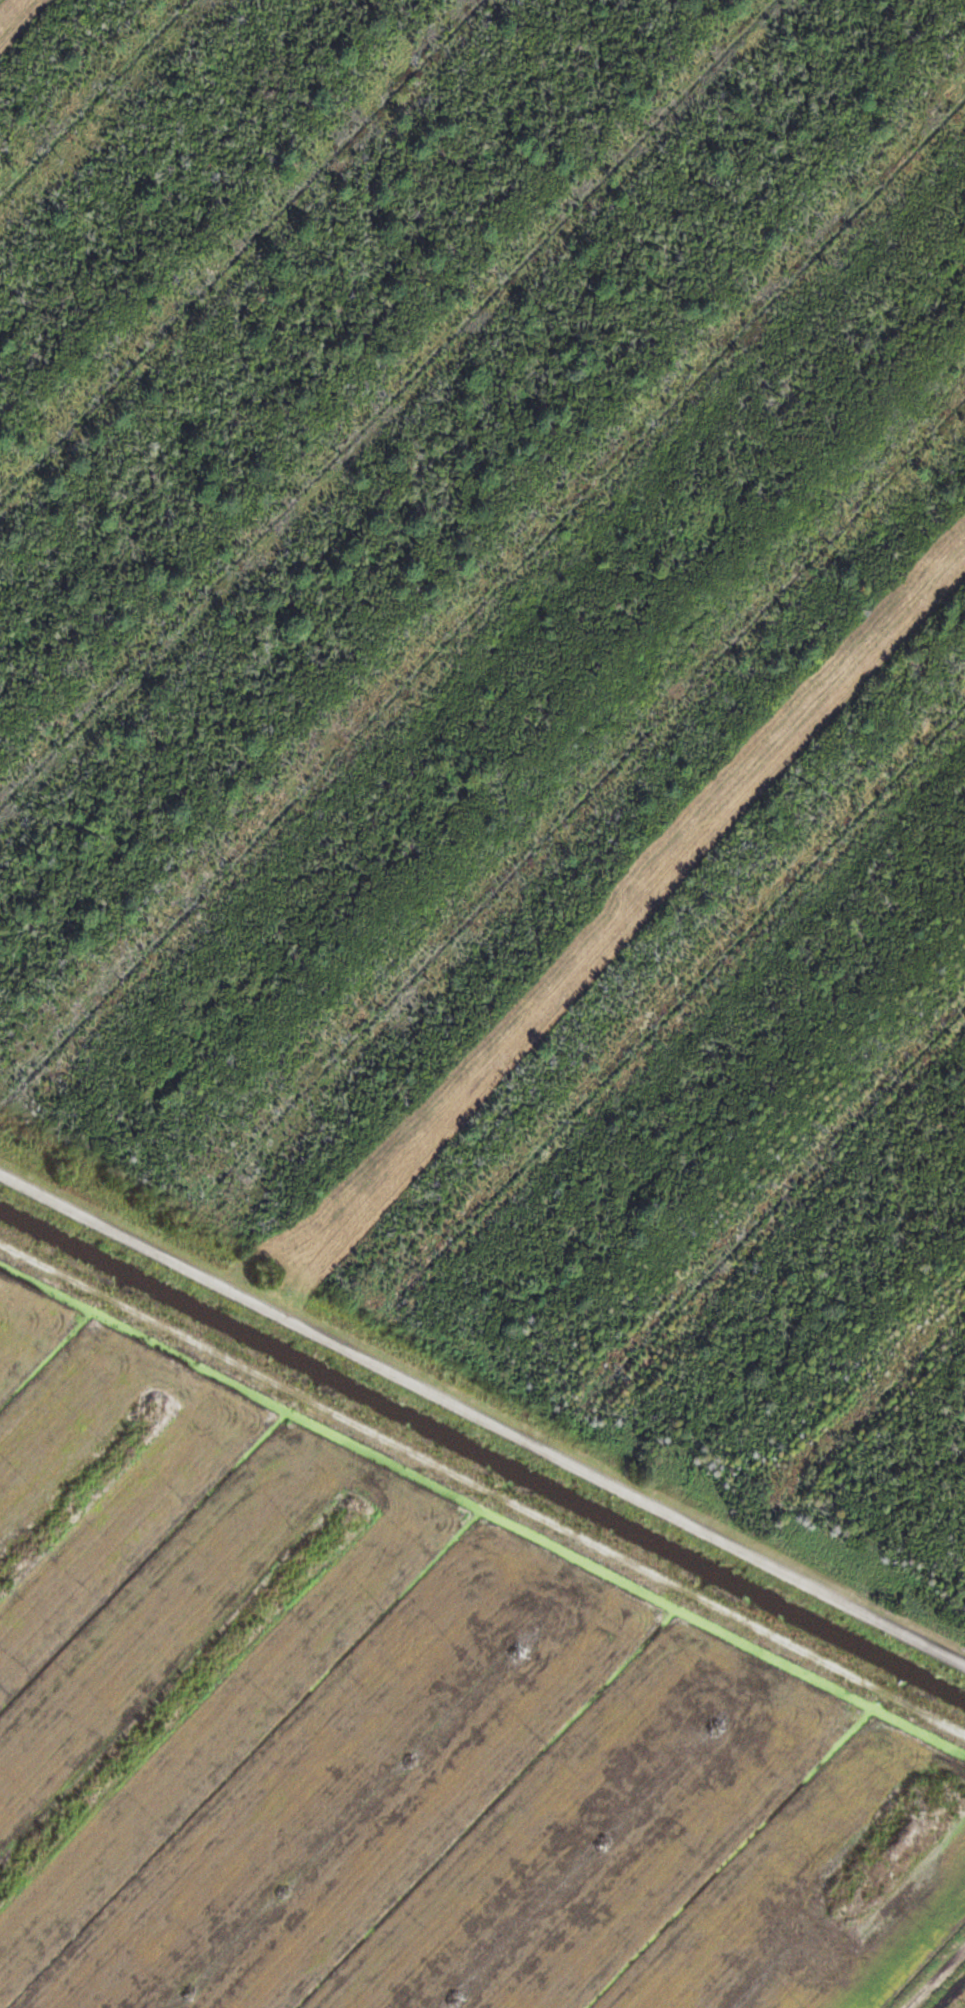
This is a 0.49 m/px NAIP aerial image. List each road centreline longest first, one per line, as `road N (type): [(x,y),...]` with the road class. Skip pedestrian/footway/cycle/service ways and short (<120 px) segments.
road 1 (residential): [(964,1666),(0,1181)]

